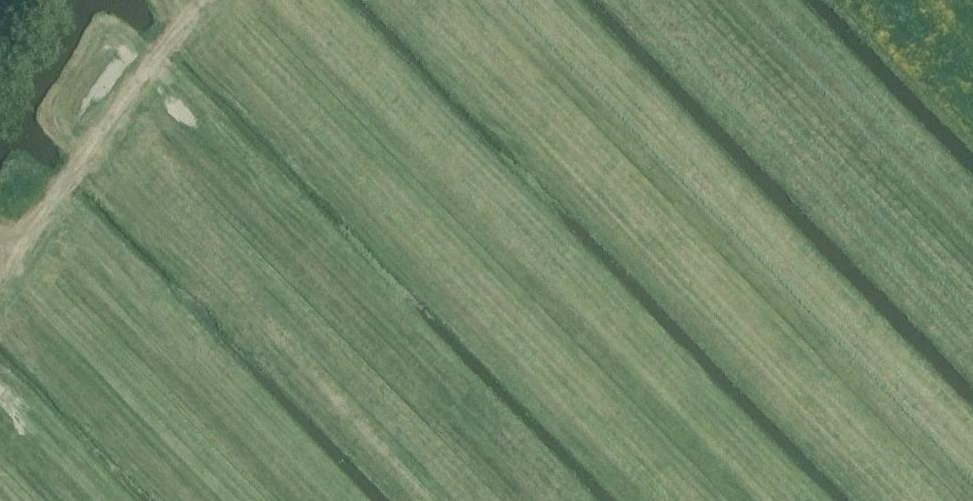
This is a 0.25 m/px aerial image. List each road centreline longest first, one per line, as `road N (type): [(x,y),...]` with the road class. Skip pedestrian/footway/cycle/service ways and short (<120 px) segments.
road 1 (track): [(200,0),(18,252)]

